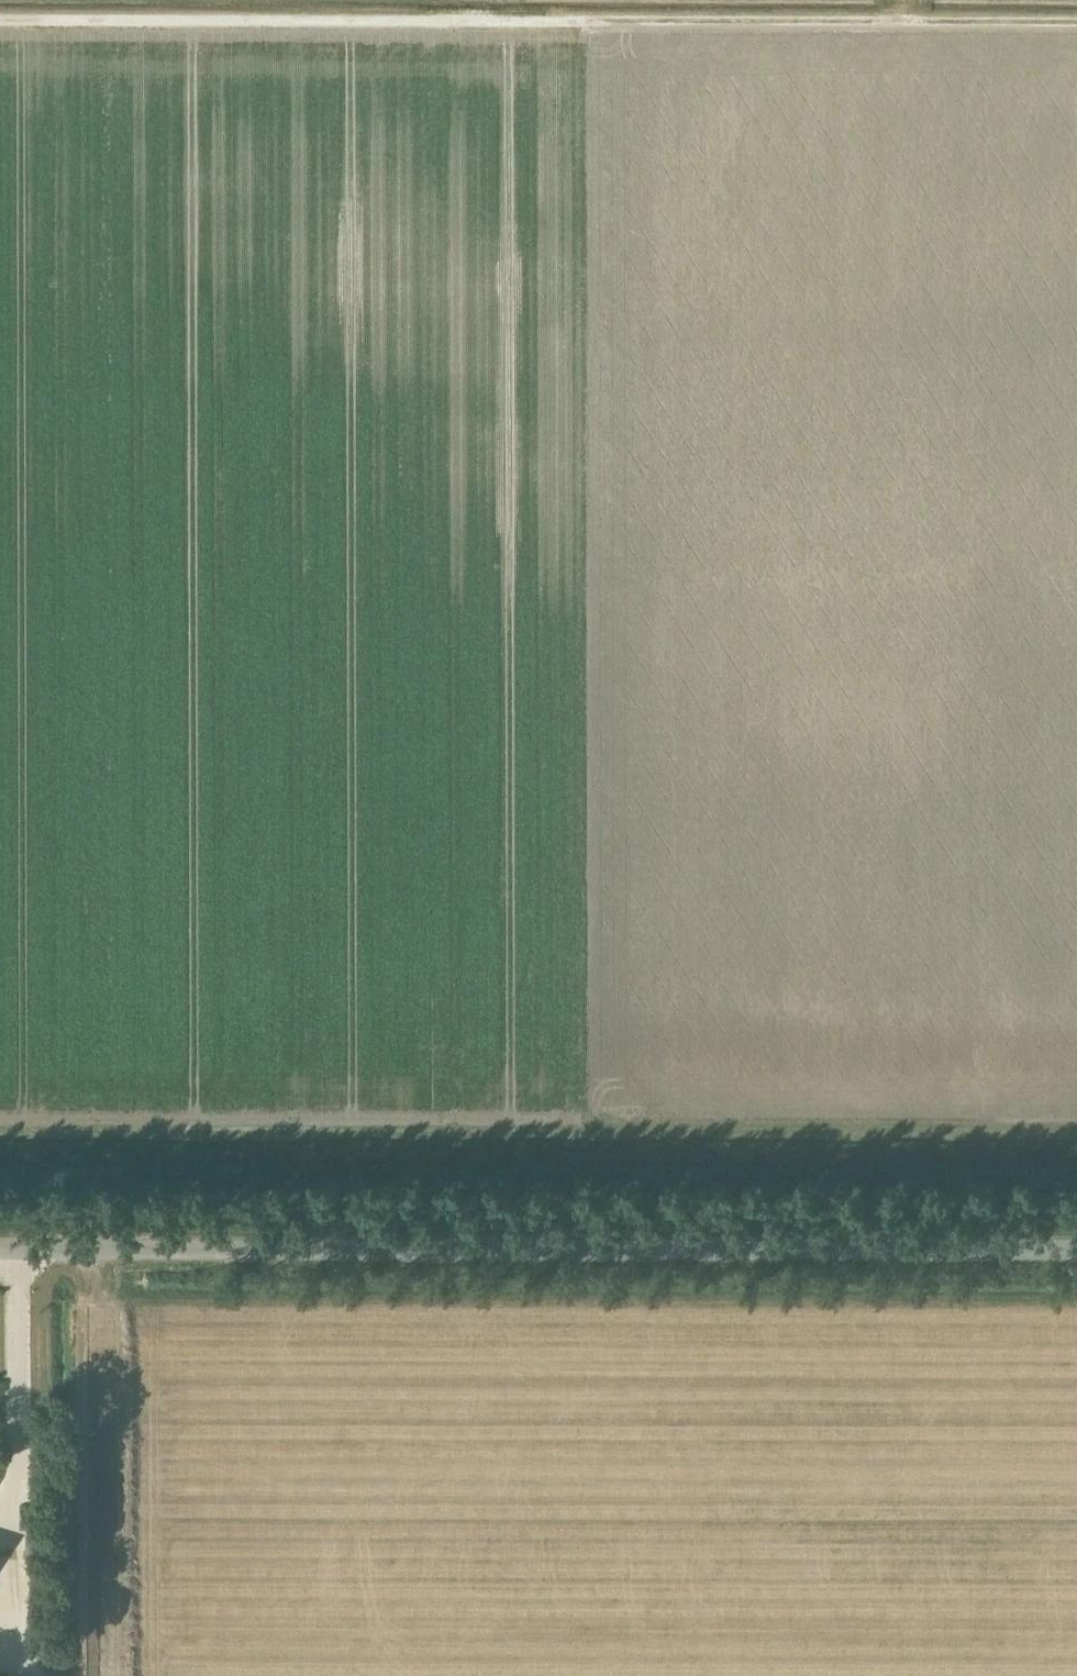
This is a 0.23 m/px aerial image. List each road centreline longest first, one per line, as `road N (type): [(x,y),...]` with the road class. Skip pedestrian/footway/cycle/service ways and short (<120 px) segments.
road 1 (unclassified): [(0,1250),(1076,1249)]

